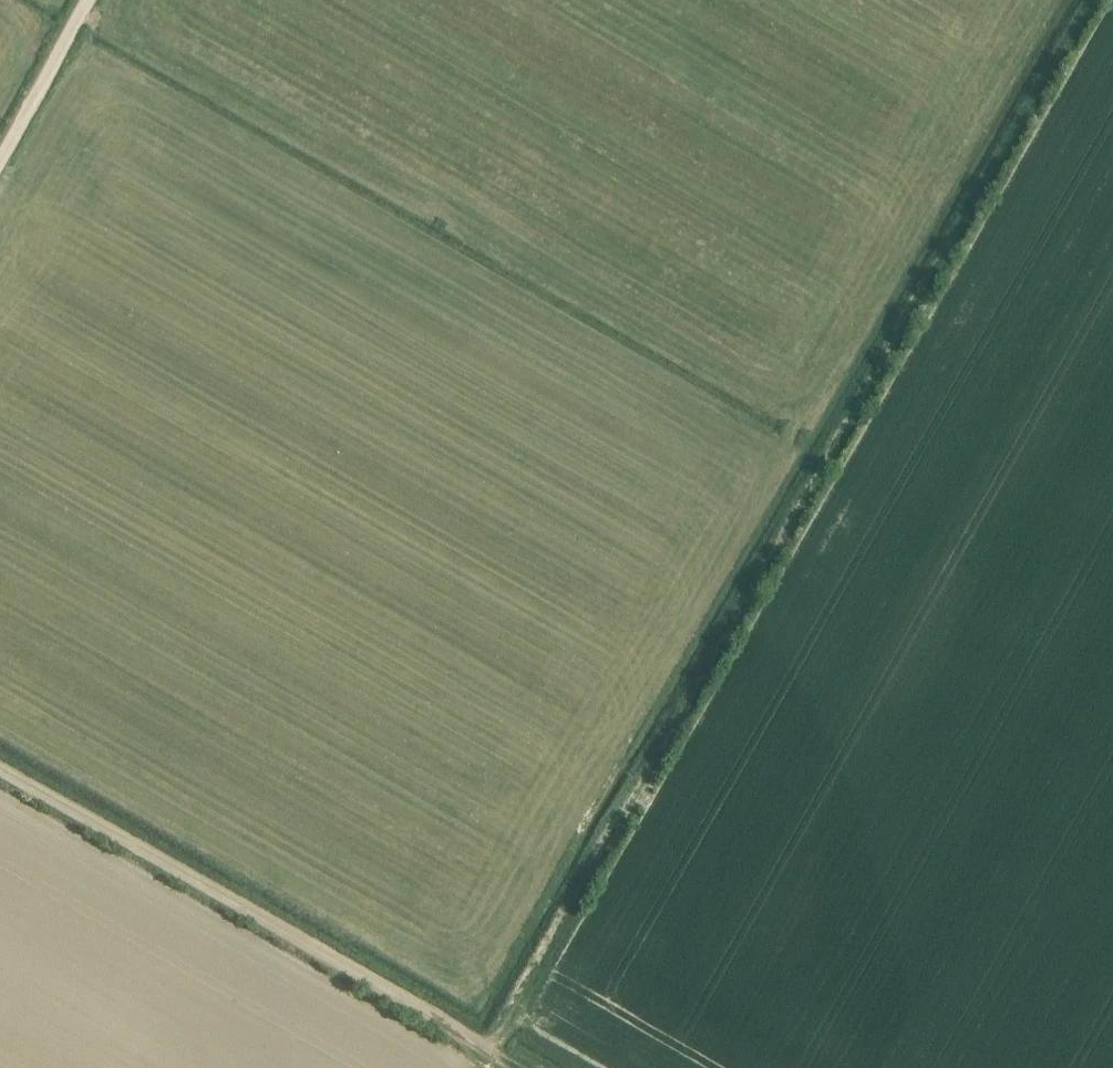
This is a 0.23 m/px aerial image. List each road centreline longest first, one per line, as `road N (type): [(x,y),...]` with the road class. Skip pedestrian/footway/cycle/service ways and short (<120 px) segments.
road 1 (track): [(522,1067),(0,775)]
road 2 (track): [(86,0),(0,154)]

